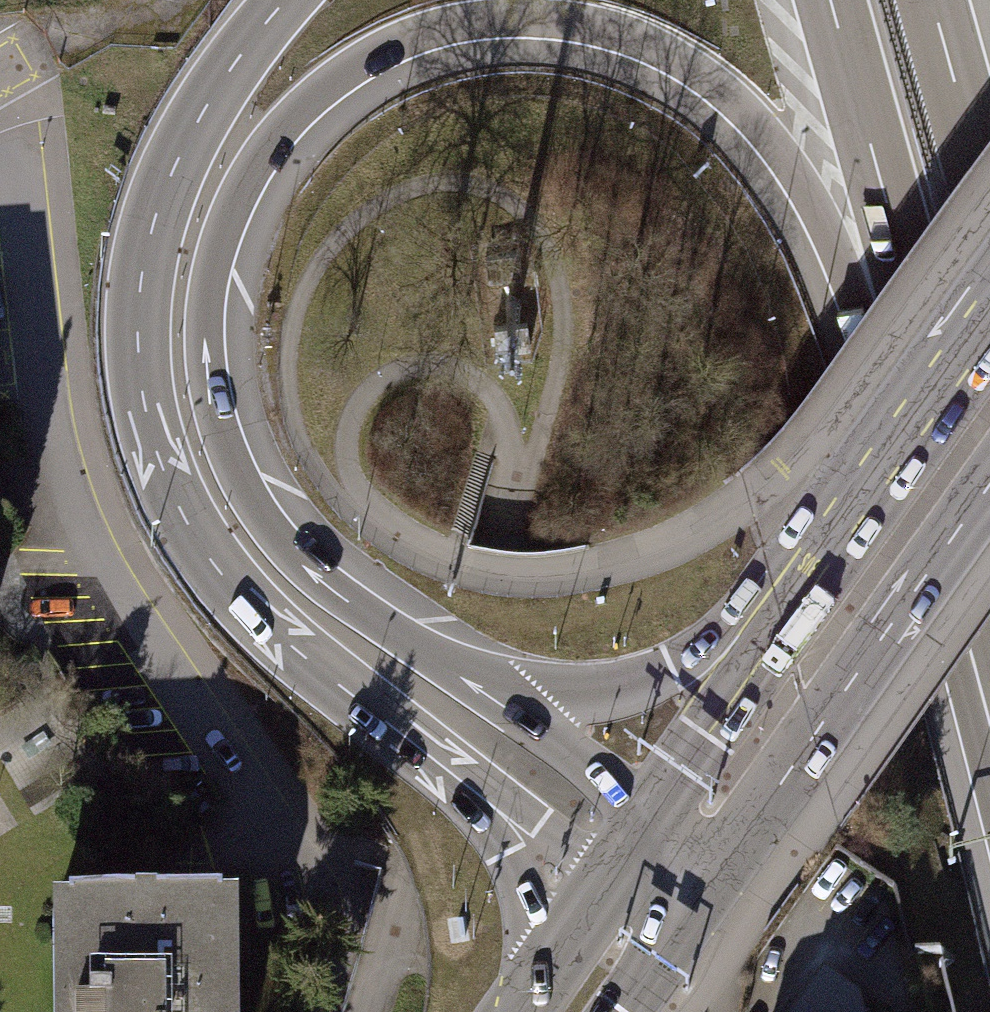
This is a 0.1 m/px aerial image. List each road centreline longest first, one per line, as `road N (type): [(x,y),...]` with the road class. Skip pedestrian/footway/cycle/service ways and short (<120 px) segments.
road 1 (motorway): [(487,694),(299,553),(248,485),(221,419),(210,337),(220,257),(262,164),(306,112),(371,64),(446,33),(538,25),(632,44),(697,78),(749,123),(913,329)]
road 2 (motorway): [(287,0),(201,116),(151,226),(136,334),(157,461),(215,568),(257,616),(599,889)]
road 3 (primary): [(700,896),(989,489)]
road 4 (primary): [(989,331),(776,639)]
road 5 (motorway): [(828,0),(913,329)]
road 6 (motorway): [(913,329),(989,641)]
road 7 (motorway): [(776,639),(617,687),(487,694)]
road 8 (primary): [(776,639),(653,814)]
road 9 (motorway): [(989,203),(934,0)]
road 10 (motorway): [(653,814),(487,694)]
road 11 (primary): [(599,889),(516,1011)]
road 12 (primary): [(622,1011),(700,896)]

